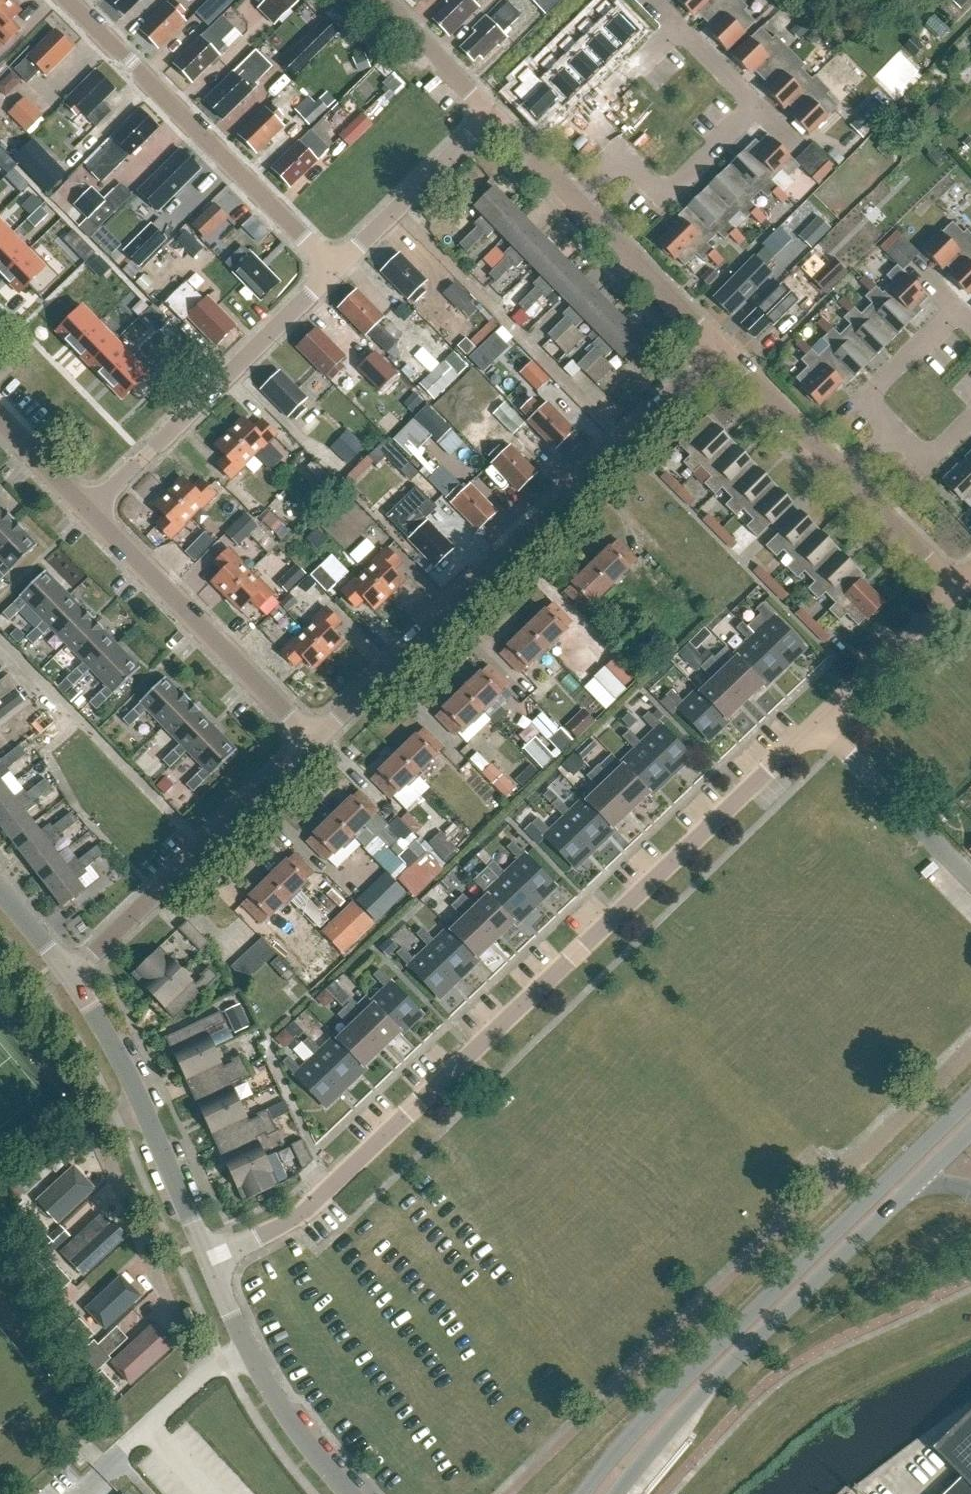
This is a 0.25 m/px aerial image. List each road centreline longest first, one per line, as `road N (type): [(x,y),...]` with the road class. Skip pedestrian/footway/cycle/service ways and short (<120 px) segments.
road 1 (residential): [(209,1262),(288,1223),(819,723)]
road 2 (residential): [(312,741),(724,345)]
road 3 (primary): [(970,1101),(649,1413),(585,1493)]
road 4 (primary): [(616,1493),(709,1385),(918,1182)]
road 5 (residential): [(336,270),(68,0)]
road 6 (residential): [(92,510),(336,270)]
road 7 (residential): [(70,978),(312,741)]
road 8 (residential): [(312,741),(92,510)]
road 9 (unclassified): [(209,1262),(142,1104),(70,978)]
road 10 (unclassified): [(350,1493),(270,1392),(209,1262)]
road 11 (residential): [(791,1219),(970,1049)]
road 12 (residential): [(336,270),(494,113)]
road 13 (residential): [(970,882),(819,723)]
road 14 (residential): [(724,345),(581,200)]
road 15 (residential): [(622,160),(662,203),(756,107)]
road 16 (residential): [(819,723),(955,589)]
road 17 (residential): [(675,25),(583,117),(622,160)]
road 18 (residential): [(847,476),(724,345)]
road 19 (residential): [(951,308),(860,406),(889,433)]
road 20 (residential): [(494,113),(383,0)]
road 21 (residential): [(955,589),(847,476)]
road 22 (residential): [(92,510),(0,415)]
road 23 (residential): [(581,200),(494,113)]

